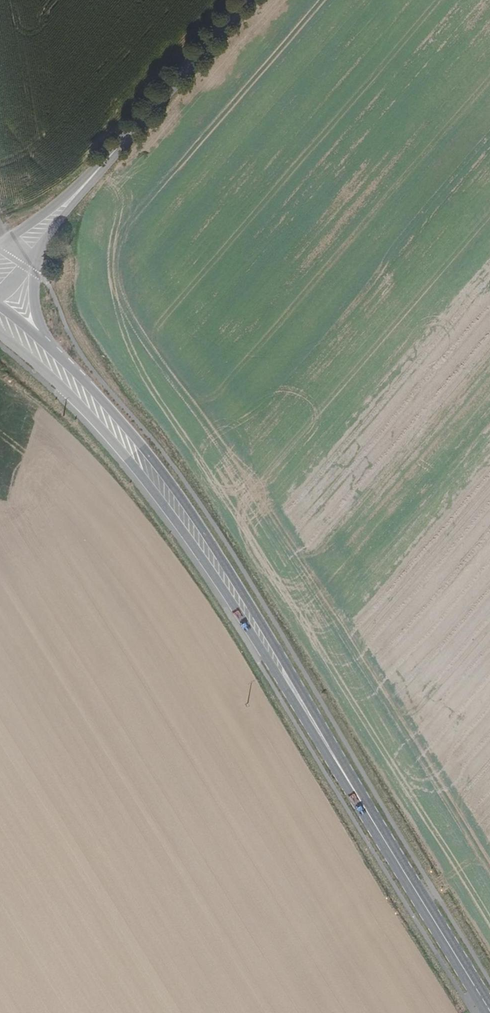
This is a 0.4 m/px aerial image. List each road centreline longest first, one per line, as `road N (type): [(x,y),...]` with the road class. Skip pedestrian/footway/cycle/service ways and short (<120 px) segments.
road 1 (tertiary): [(0,334),(81,406),(155,492),(340,767)]
road 2 (tertiary): [(340,767),(186,505),(58,357)]
road 3 (tertiary): [(340,767),(489,1010)]
road 4 (tertiary): [(97,171),(247,0)]
road 5 (tertiary): [(97,171),(0,244)]

